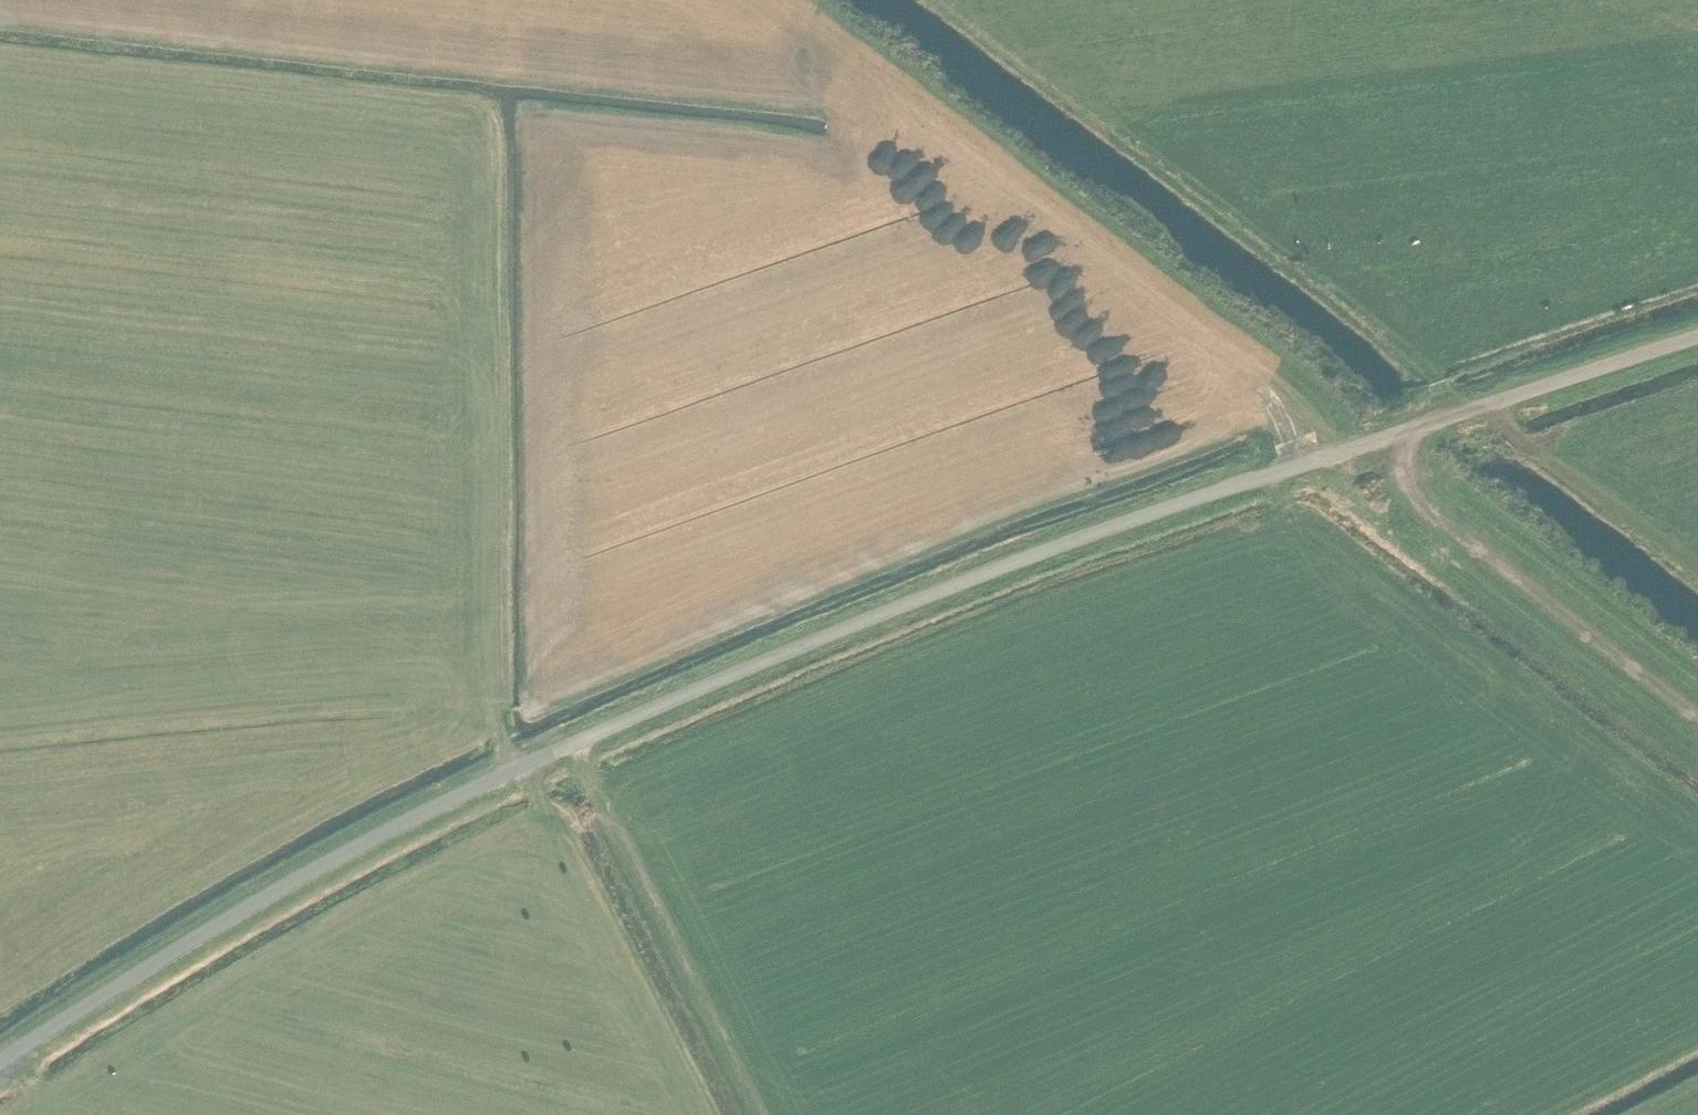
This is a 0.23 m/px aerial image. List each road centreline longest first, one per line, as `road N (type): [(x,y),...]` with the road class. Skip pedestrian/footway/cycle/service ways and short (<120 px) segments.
road 1 (unclassified): [(0,1075),(137,976),(362,842),(577,741),(1117,525),(1697,336)]

